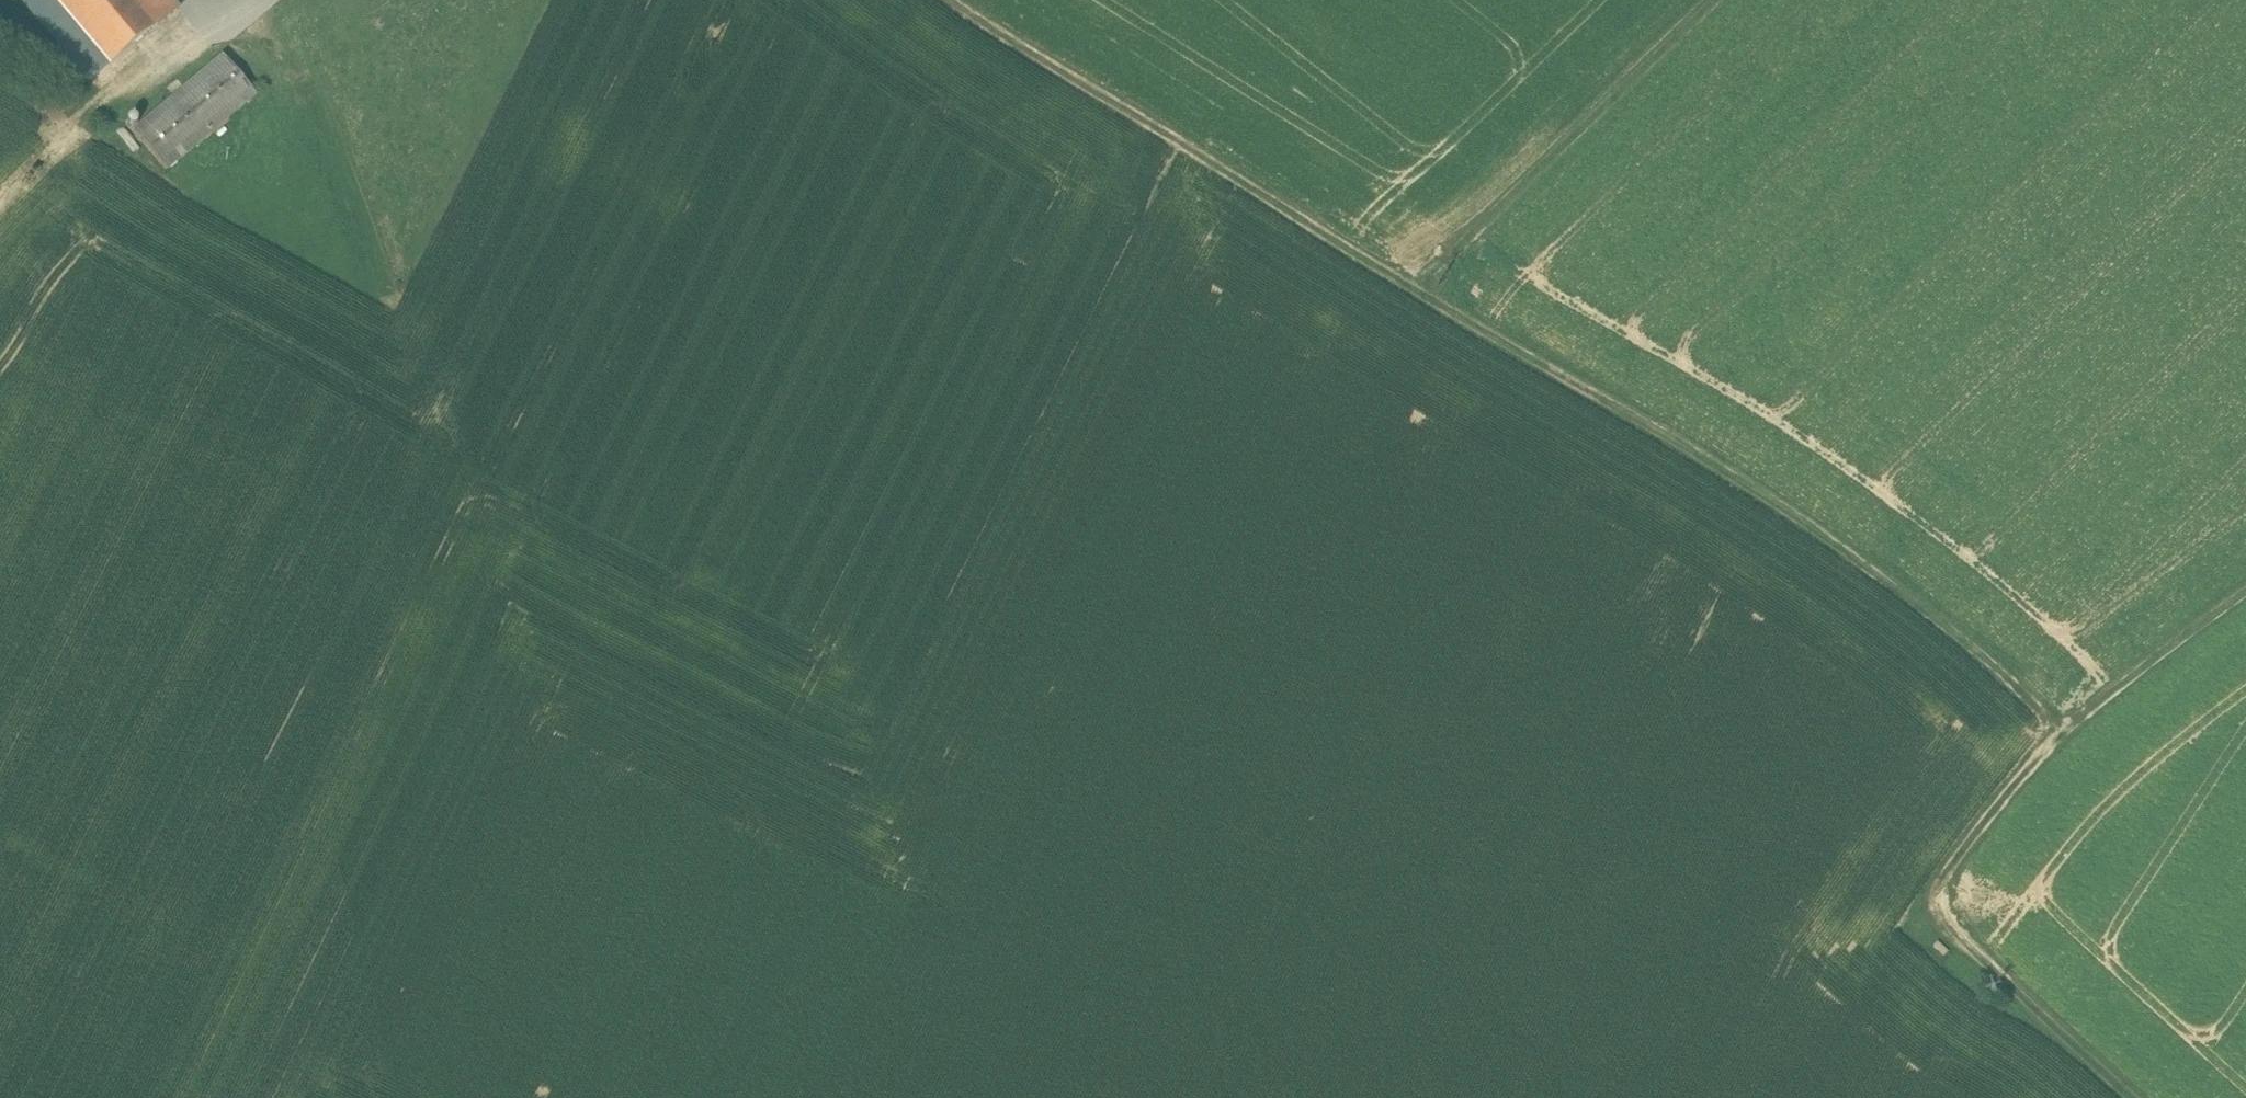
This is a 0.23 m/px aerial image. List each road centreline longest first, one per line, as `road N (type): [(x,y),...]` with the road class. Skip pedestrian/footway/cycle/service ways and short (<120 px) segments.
road 1 (track): [(955,0),(1414,289),(1744,477),(1856,554),(1980,655),(2059,737),(1935,888),(1939,931),(2128,1097)]
road 2 (track): [(2059,737),(2245,591)]

